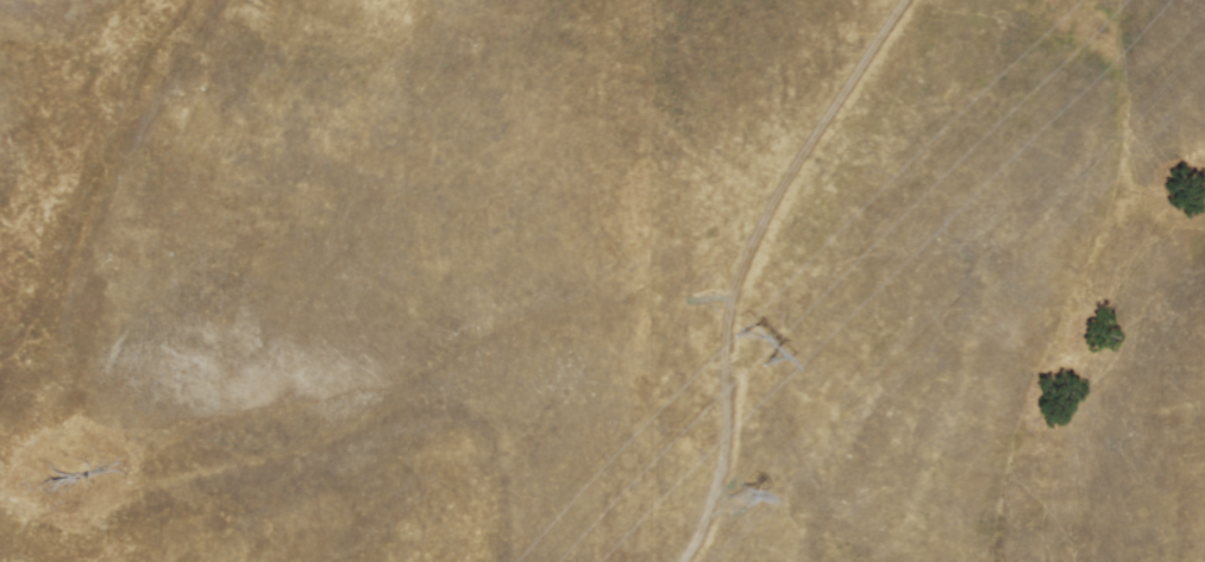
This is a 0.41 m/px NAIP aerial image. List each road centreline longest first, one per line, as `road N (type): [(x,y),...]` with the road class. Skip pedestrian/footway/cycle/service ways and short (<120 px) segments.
road 1 (track): [(910,0),(804,149),(749,254),(723,346),(723,452),(683,561)]

